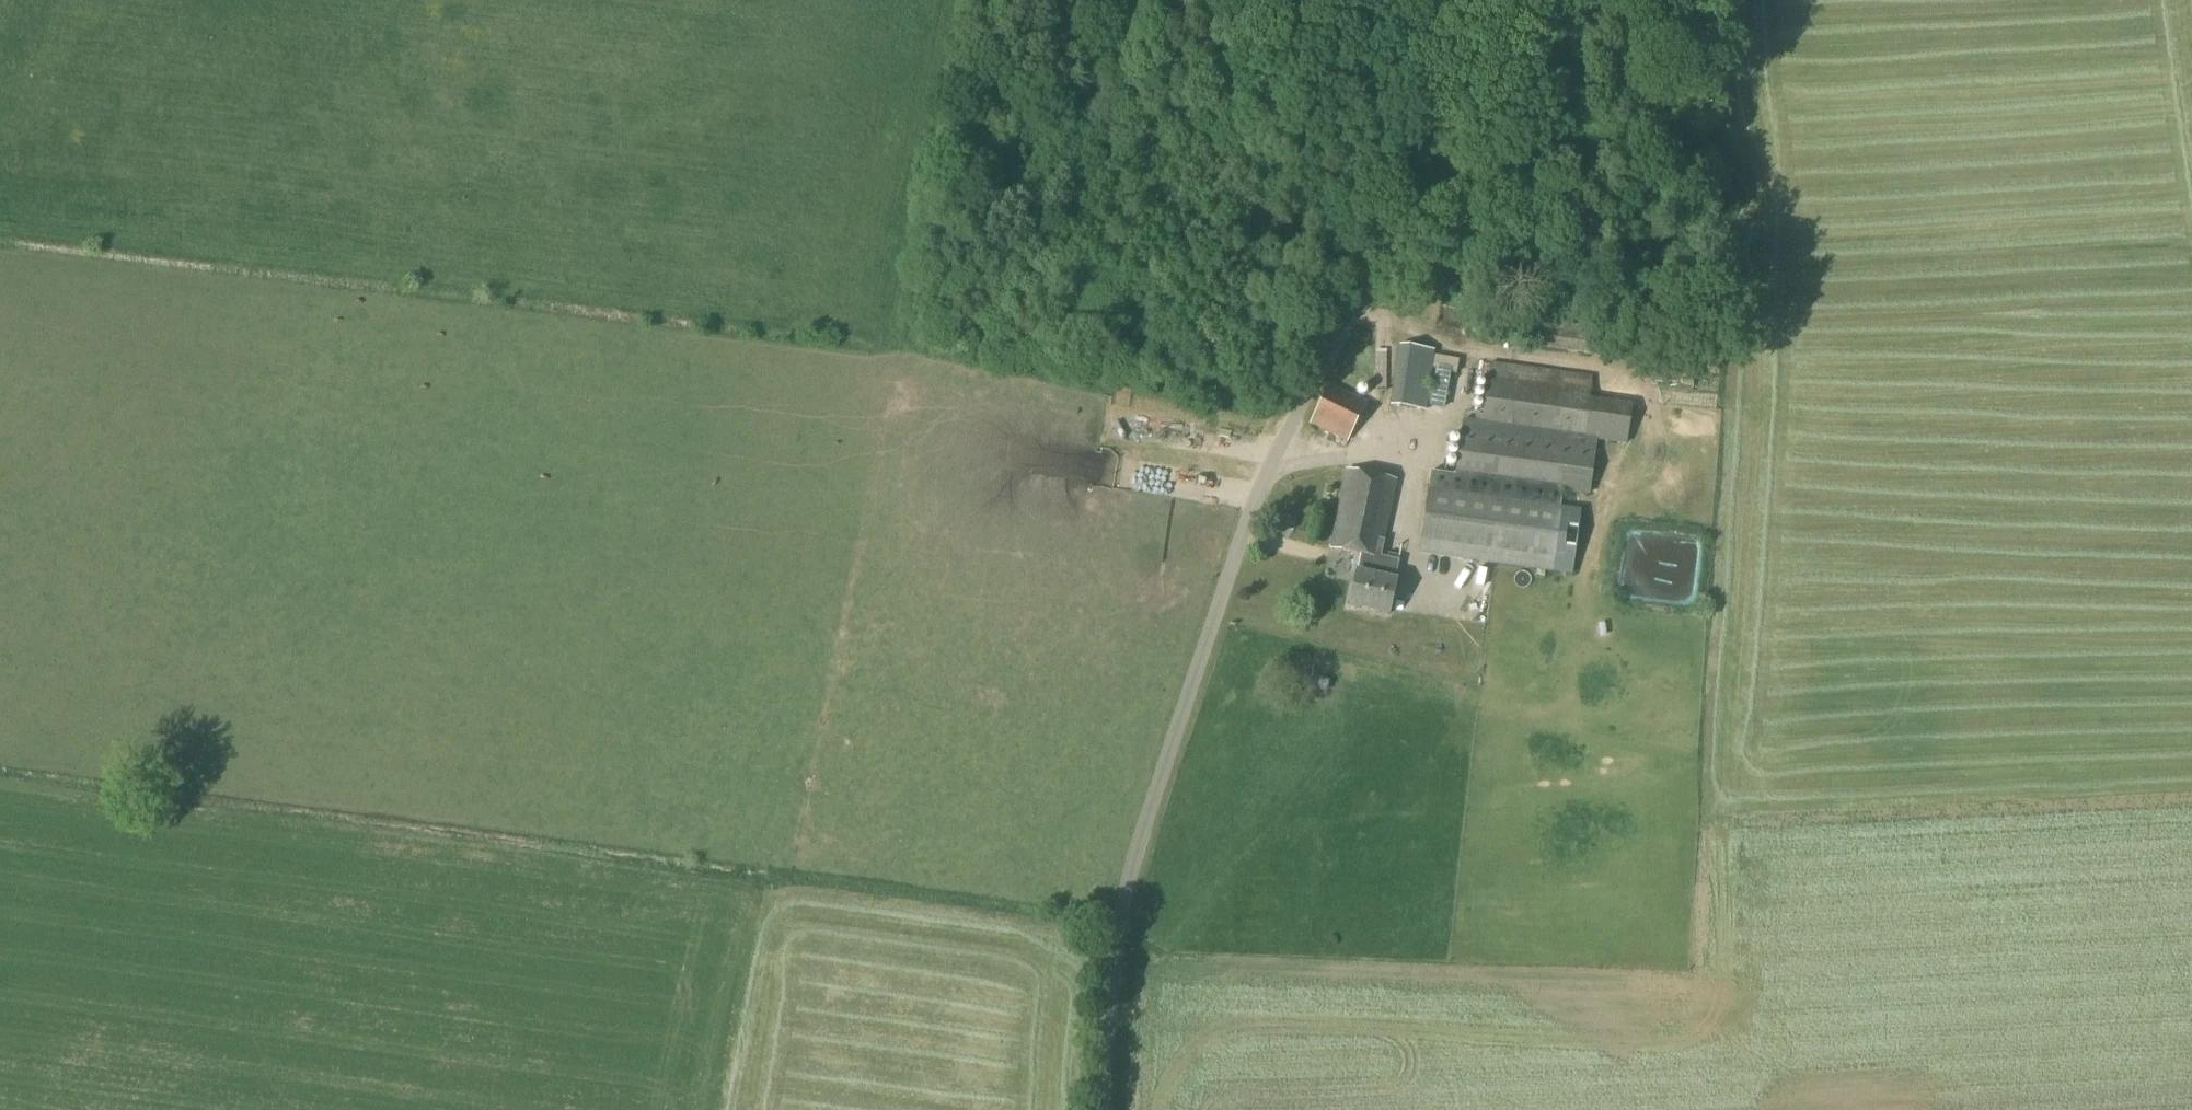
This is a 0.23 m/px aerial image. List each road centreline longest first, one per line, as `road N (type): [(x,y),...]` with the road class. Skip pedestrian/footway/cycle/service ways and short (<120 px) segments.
road 1 (unclassified): [(1101,1109),(1115,939),(1266,471),(1477,108),(1526,0)]

